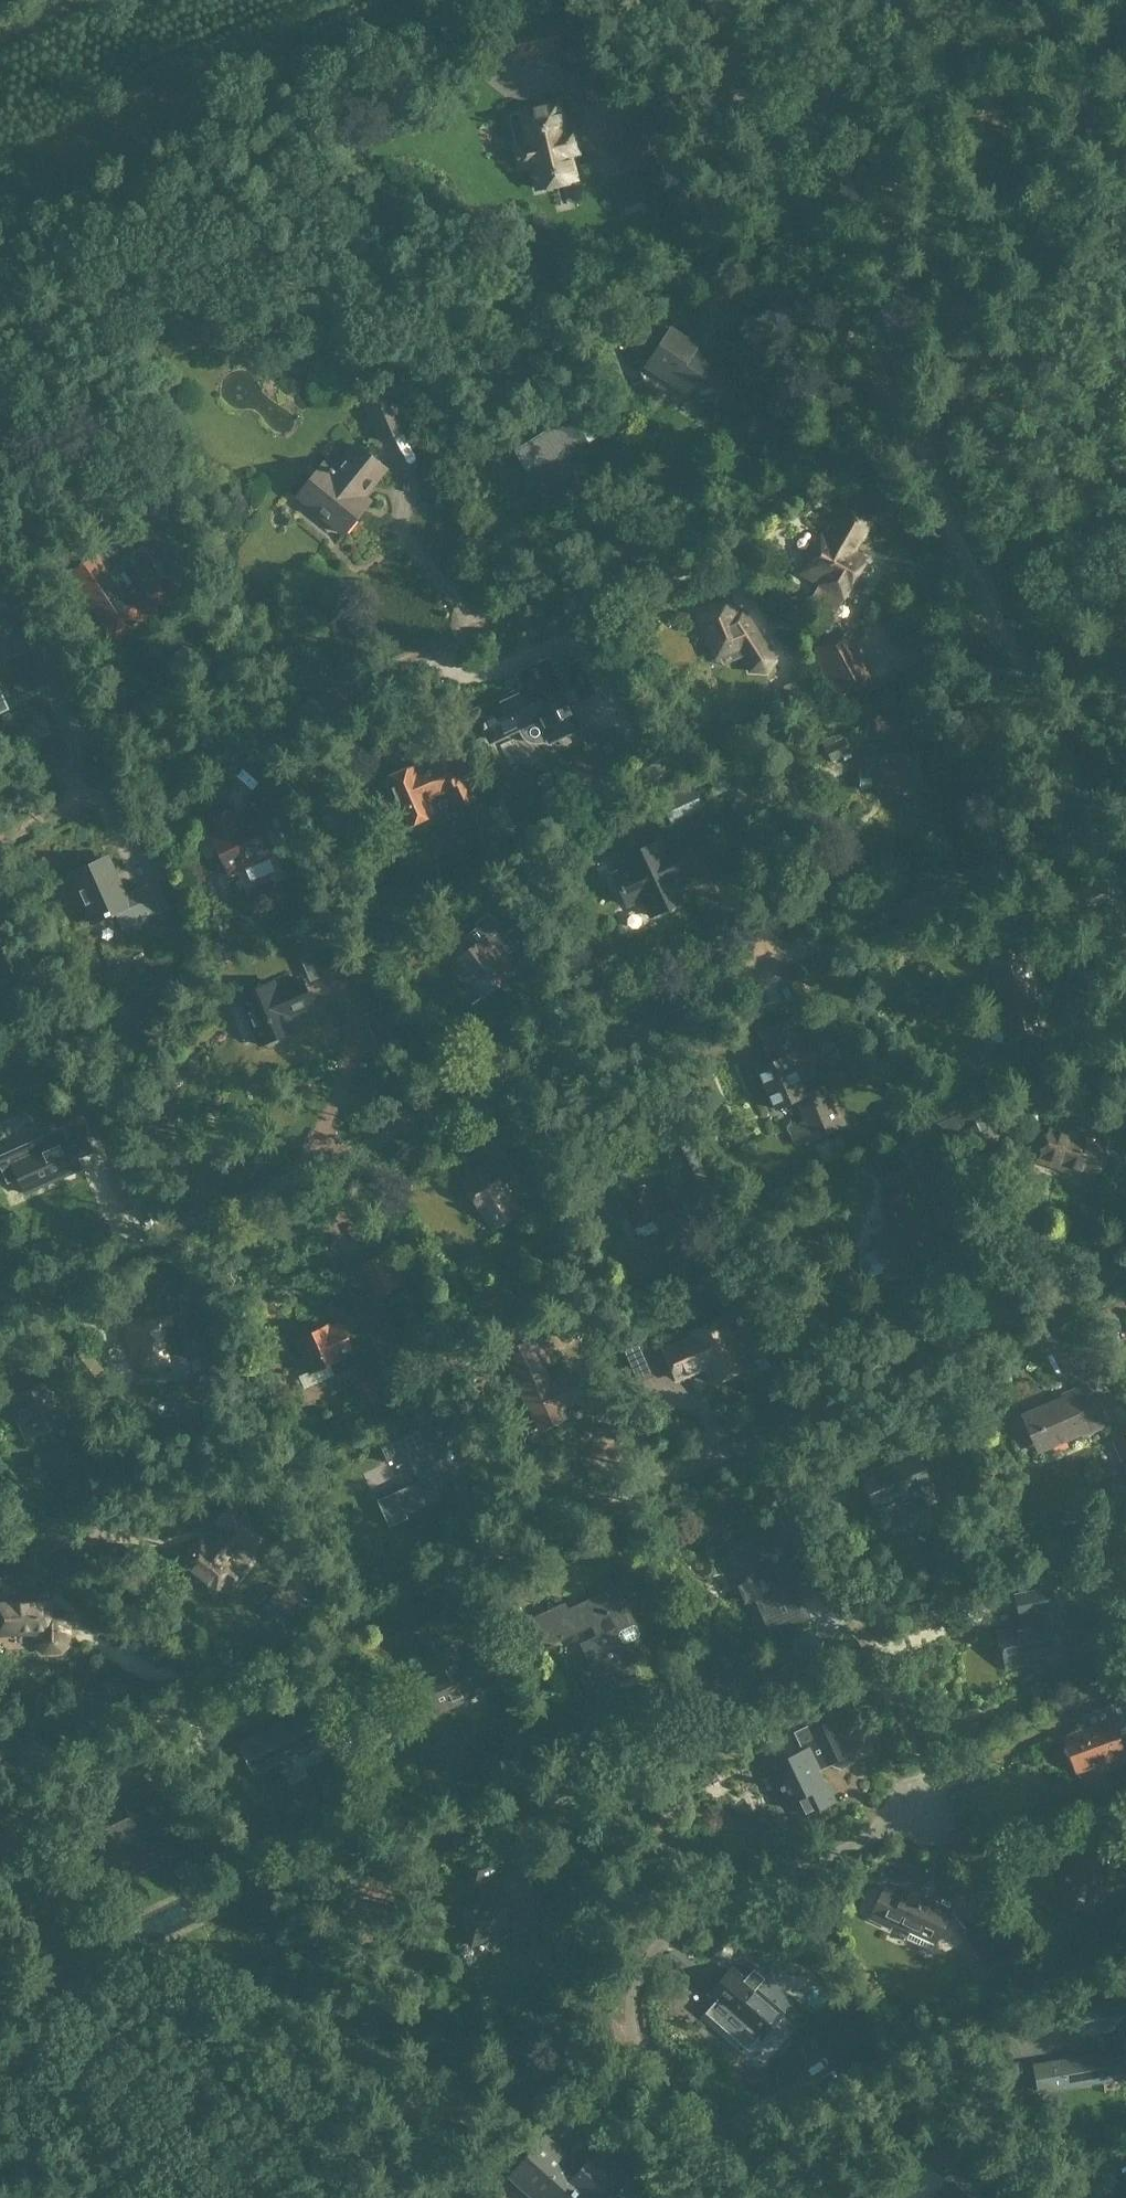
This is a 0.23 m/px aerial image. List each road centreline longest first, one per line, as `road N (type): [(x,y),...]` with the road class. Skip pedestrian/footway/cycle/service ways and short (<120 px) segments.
road 1 (track): [(0,1311),(1080,829),(903,438)]
road 2 (track): [(0,1483),(213,1673),(228,1676),(1125,1274)]
road 3 (track): [(0,843),(903,438)]
road 4 (residential): [(944,1801),(679,1928),(645,1957),(634,1988),(629,2024),(646,2060),(801,2197)]
road 5 (track): [(903,438),(705,0)]
road 6 (track): [(923,479),(1125,389)]
road 7 (residential): [(944,1801),(856,1618)]

